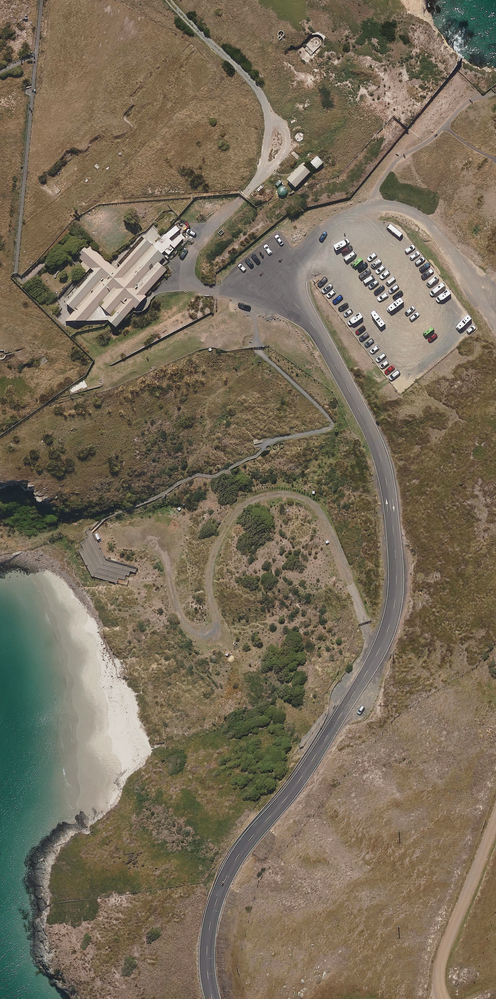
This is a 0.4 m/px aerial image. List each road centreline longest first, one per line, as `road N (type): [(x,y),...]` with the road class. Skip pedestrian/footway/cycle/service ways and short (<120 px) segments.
road 1 (secondary): [(292,273),(379,451),(396,557),(394,606),(384,642),(317,754),(226,876),(207,947),(212,998)]
road 2 (unclassified): [(495,326),(433,230),(399,209),(344,216),(292,273)]
road 3 (track): [(167,0),(262,97),(265,154),(243,197)]
road 4 (unclassified): [(442,998),(442,960),(495,817)]

